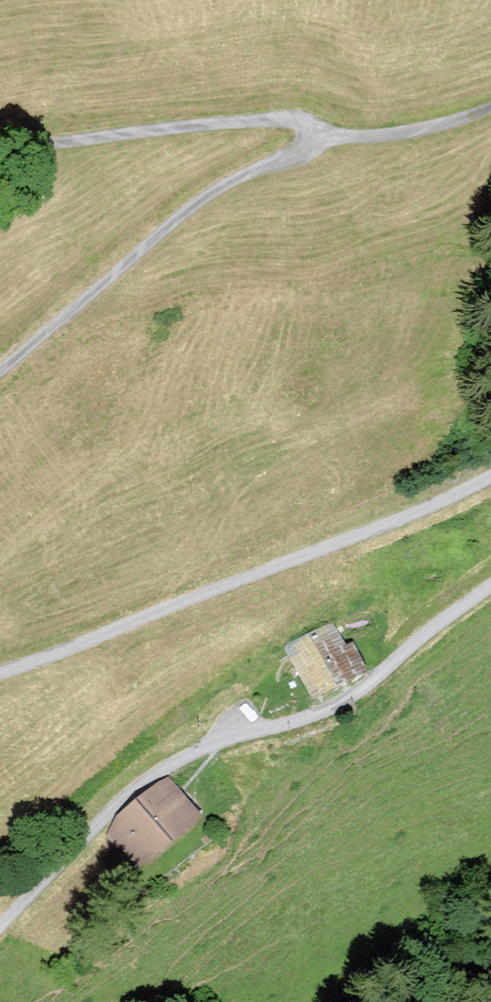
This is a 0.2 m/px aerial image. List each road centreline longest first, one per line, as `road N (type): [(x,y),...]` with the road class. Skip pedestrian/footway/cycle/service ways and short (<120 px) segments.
road 1 (unclassified): [(490,590),(347,703),(260,738),(196,753),(119,805),(0,933)]
road 2 (unclassified): [(490,483),(0,676)]
road 3 (unclassified): [(0,378),(185,221),(318,144)]
road 4 (unclassified): [(318,144),(301,116),(0,155)]
road 5 (unclassified): [(318,144),(419,139),(490,116)]

